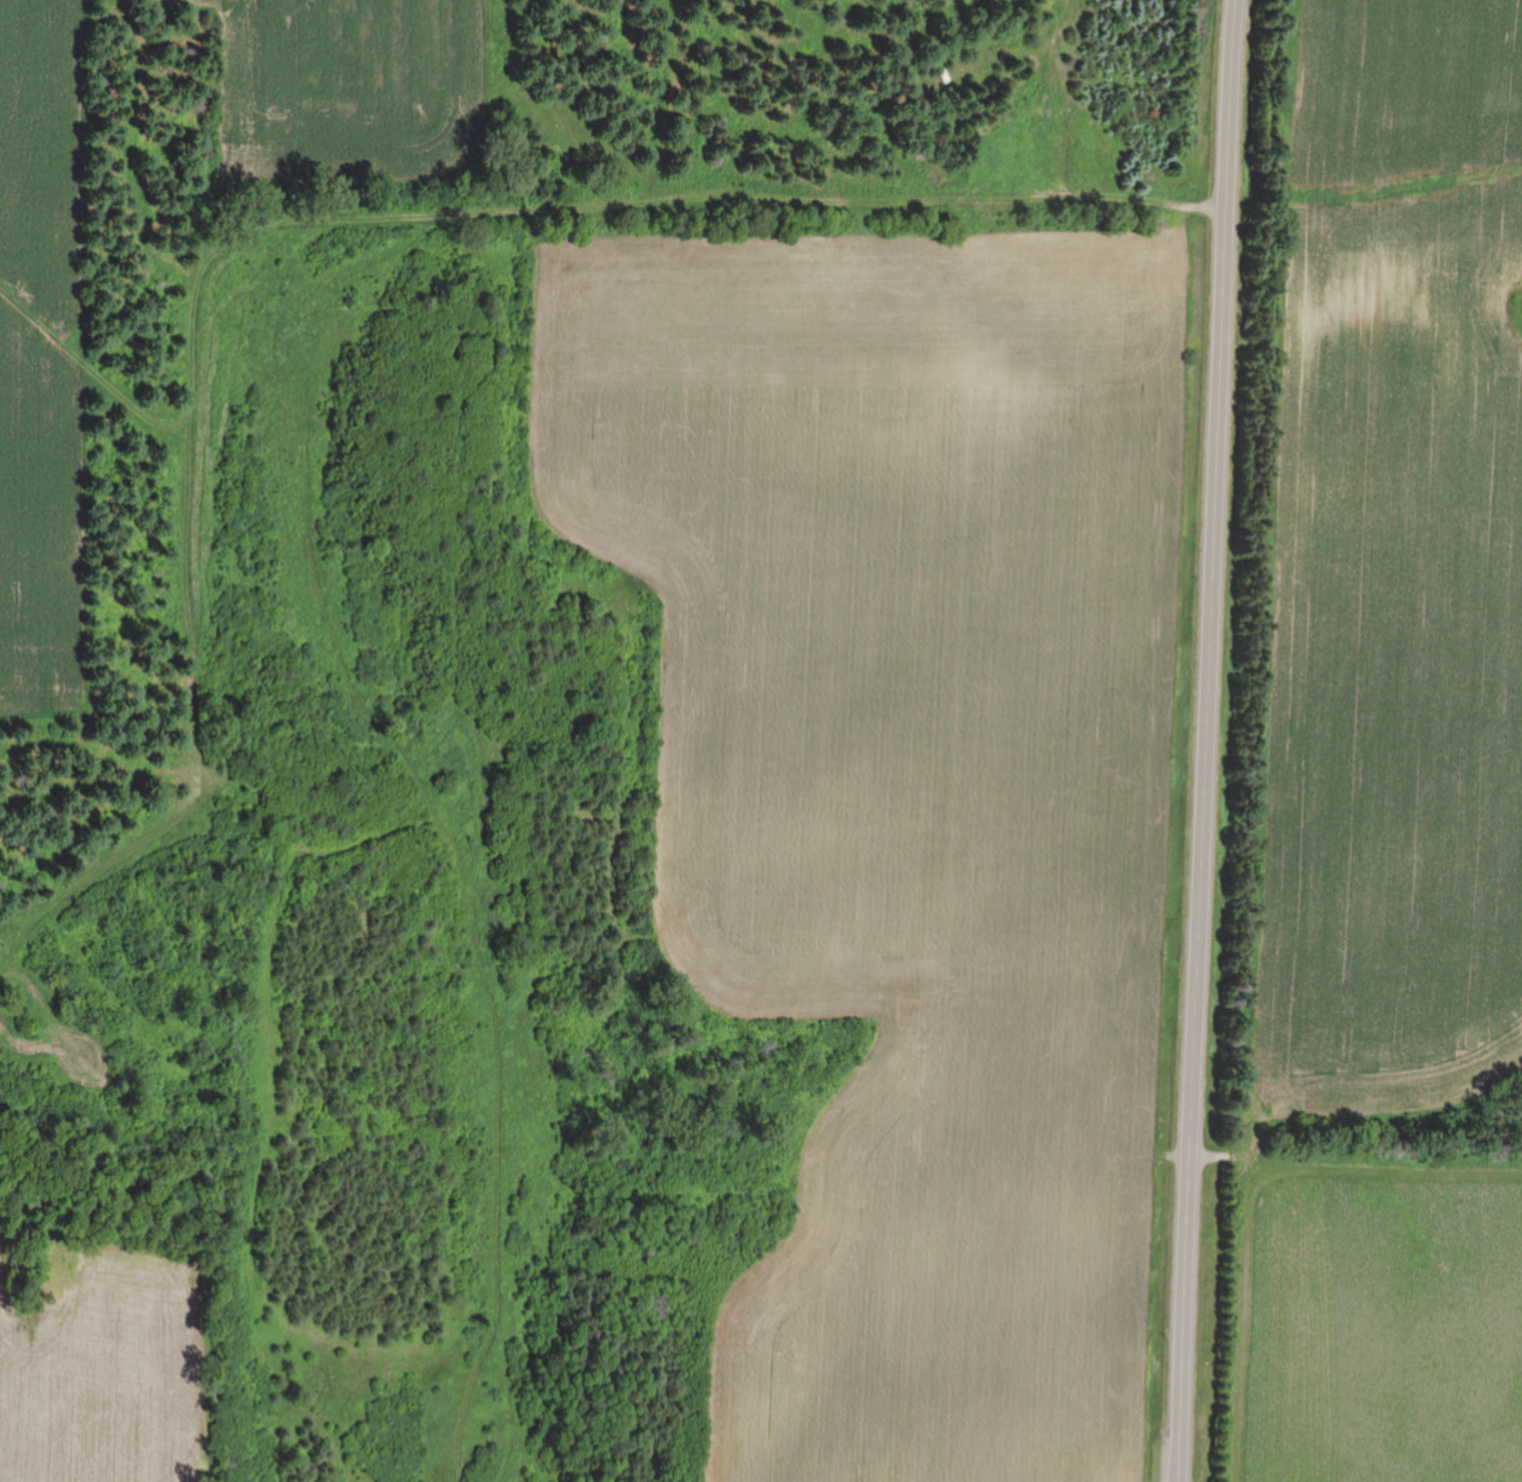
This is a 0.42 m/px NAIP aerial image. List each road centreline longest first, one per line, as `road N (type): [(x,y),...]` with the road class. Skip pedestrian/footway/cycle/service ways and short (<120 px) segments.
road 1 (secondary): [(1237,0),(1182,1481)]

